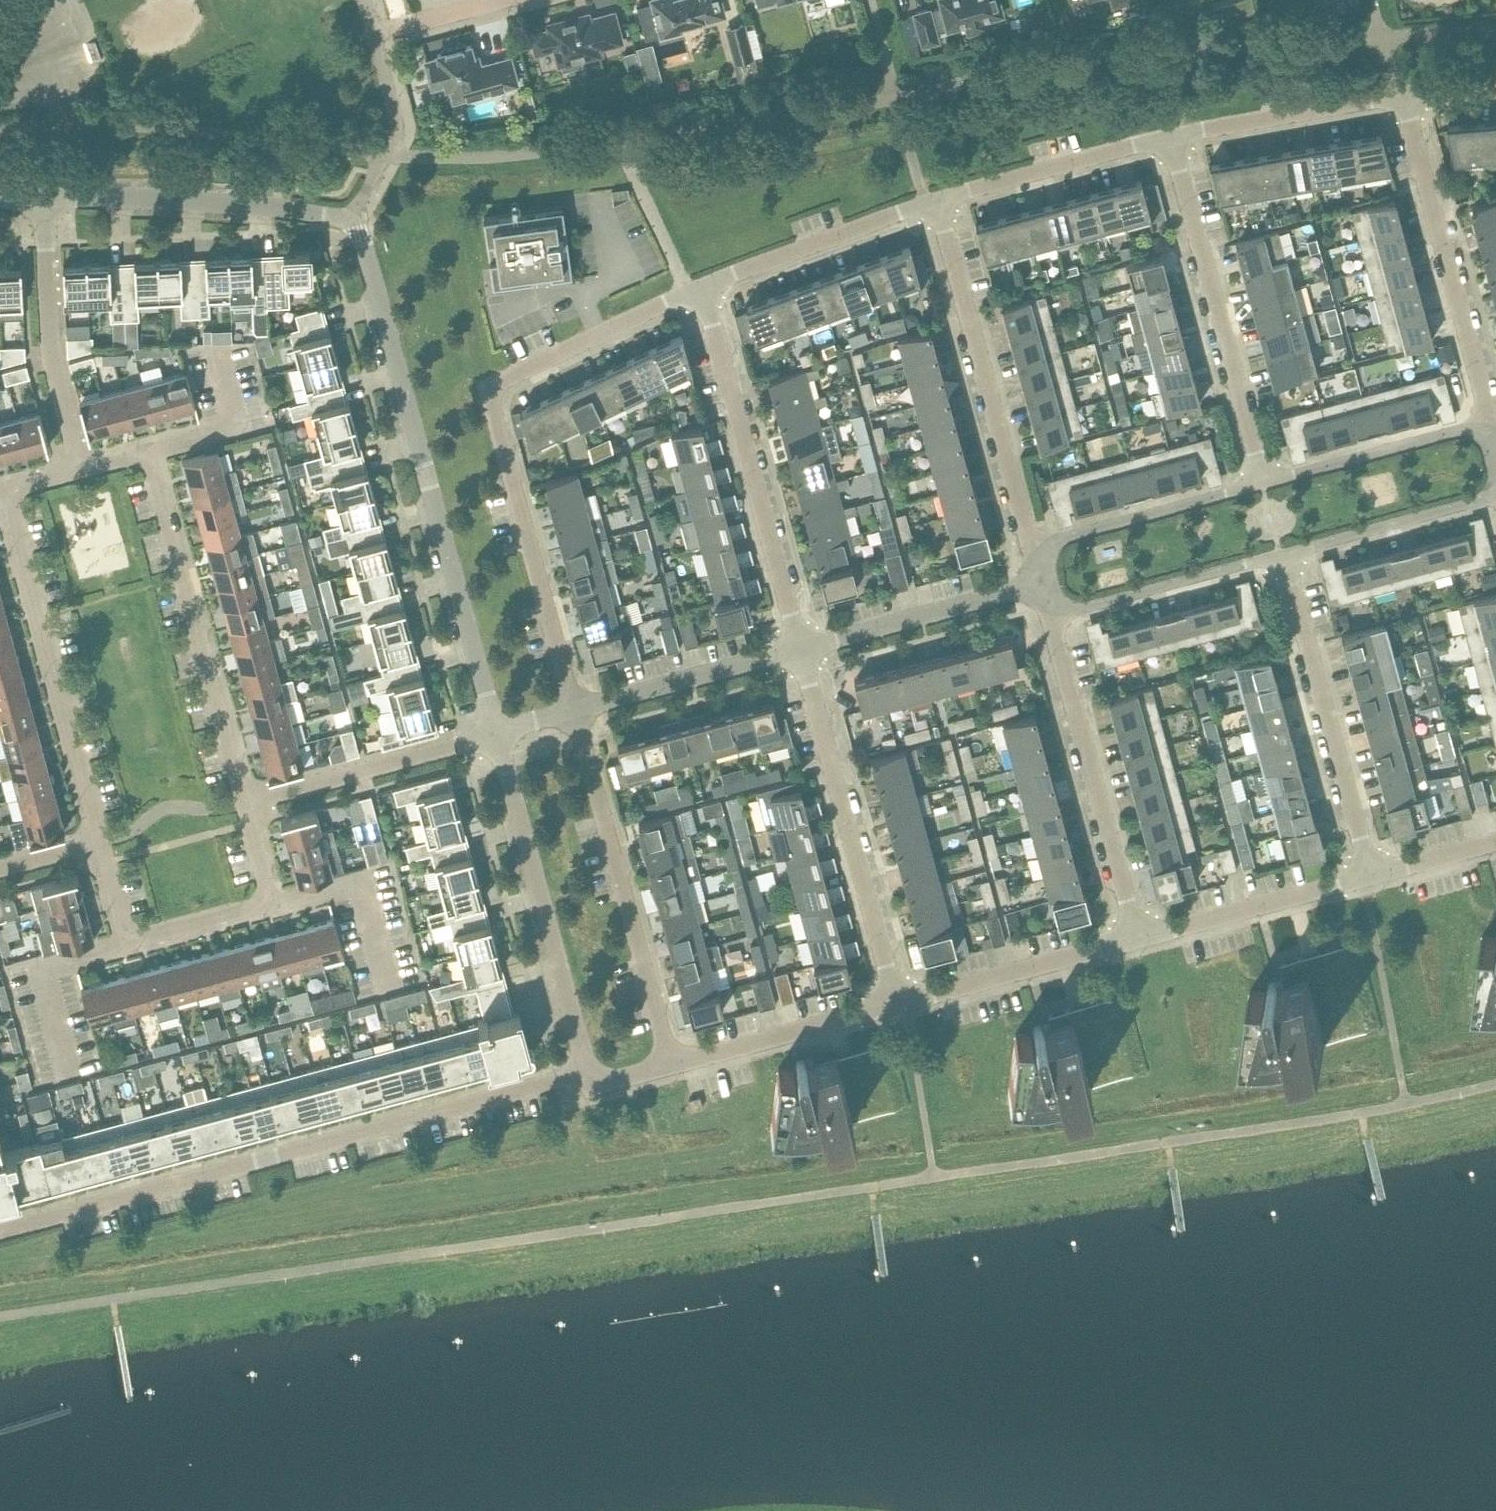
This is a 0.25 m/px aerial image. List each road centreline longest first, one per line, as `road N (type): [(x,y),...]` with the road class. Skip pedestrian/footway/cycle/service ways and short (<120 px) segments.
road 1 (residential): [(496,732),(361,238),(349,220),(255,204),(43,197)]
road 2 (residential): [(579,1068),(0,1229)]
road 3 (residential): [(703,286),(507,378),(492,393),(574,710)]
road 4 (residential): [(1035,567),(936,198)]
road 5 (residential): [(798,646),(703,286)]
road 6 (residential): [(897,1003),(798,646)]
road 7 (residential): [(669,1063),(574,710)]
road 8 (residential): [(245,803),(149,452)]
road 9 (residential): [(98,842),(1,492)]
road 10 (residential): [(1263,481),(1170,134)]
road 11 (residential): [(1486,432),(1485,405),(1403,95)]
road 12 (residential): [(496,732),(581,1052),(579,1068)]
road 13 (residential): [(1137,938),(1046,606)]
road 14 (residential): [(1371,876),(1282,553)]
road 15 (residential): [(81,471),(52,360),(43,197)]
road 16 (residential): [(245,803),(496,732)]
road 17 (residential): [(1039,581),(798,646)]
road 18 (residential): [(936,198),(703,286)]
road 19 (residential): [(1137,938),(897,1003)]
road 20 (residential): [(1263,481),(1089,529),(1064,539),(1035,567)]
road 21 (residential): [(1046,606),(1081,607),(1282,553)]
road 22 (residential): [(1170,134),(936,198)]
road 23 (residential): [(1371,876),(1137,938)]
road 24 (residential): [(1403,95),(1170,134)]
road 25 (residential): [(897,1003),(669,1063)]
road 26 (residential): [(798,646),(574,710)]
road 27 (residential): [(1486,432),(1459,429),(1263,481)]
road 28 (residential): [(1282,553),(1495,490)]
road 29 (residential): [(69,1079),(40,970),(127,946)]
road 30 (residential): [(273,907),(360,884),(389,988)]
road 31 (residential): [(215,346),(238,428),(149,452)]
road 32 (residential): [(127,946),(273,907)]
road 33 (residential): [(374,33),(498,0)]
road 34 (residential): [(1495,844),(1371,876)]

